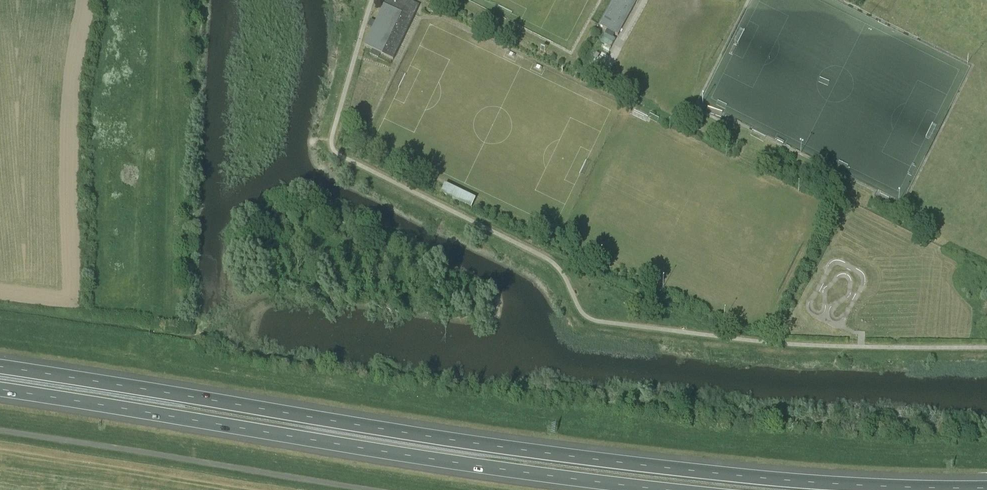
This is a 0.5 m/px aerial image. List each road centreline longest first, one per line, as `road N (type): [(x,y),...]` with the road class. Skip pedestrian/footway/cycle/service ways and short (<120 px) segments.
road 1 (motorway): [(986,486),(691,469),(0,367)]
road 2 (motorway): [(0,389),(684,489)]
road 3 (unclassified): [(377,489),(0,430)]

